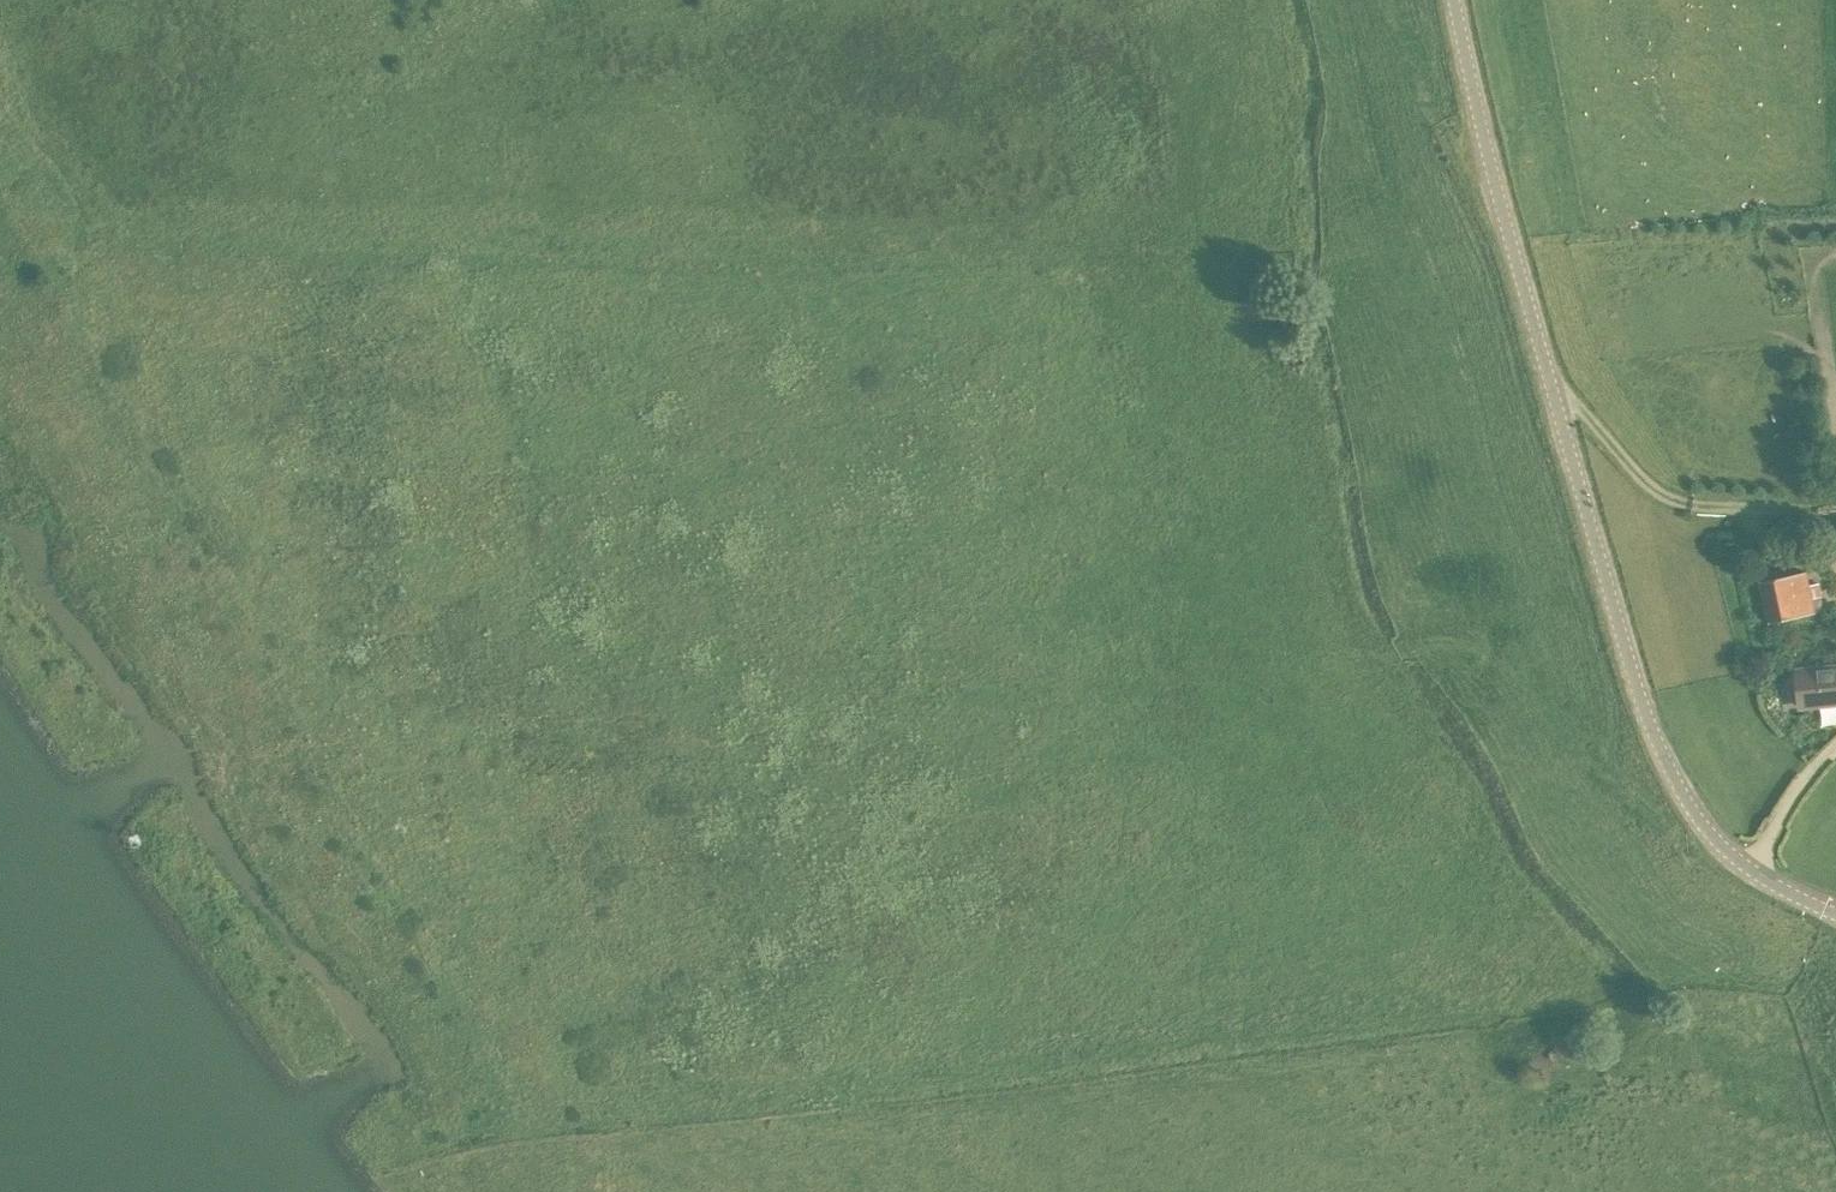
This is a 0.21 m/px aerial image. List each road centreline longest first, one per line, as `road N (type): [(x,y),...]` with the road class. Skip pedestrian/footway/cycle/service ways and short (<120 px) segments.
road 1 (unclassified): [(1452,0),(1499,214),(1635,692),(1693,815),(1755,874),(1835,918)]

